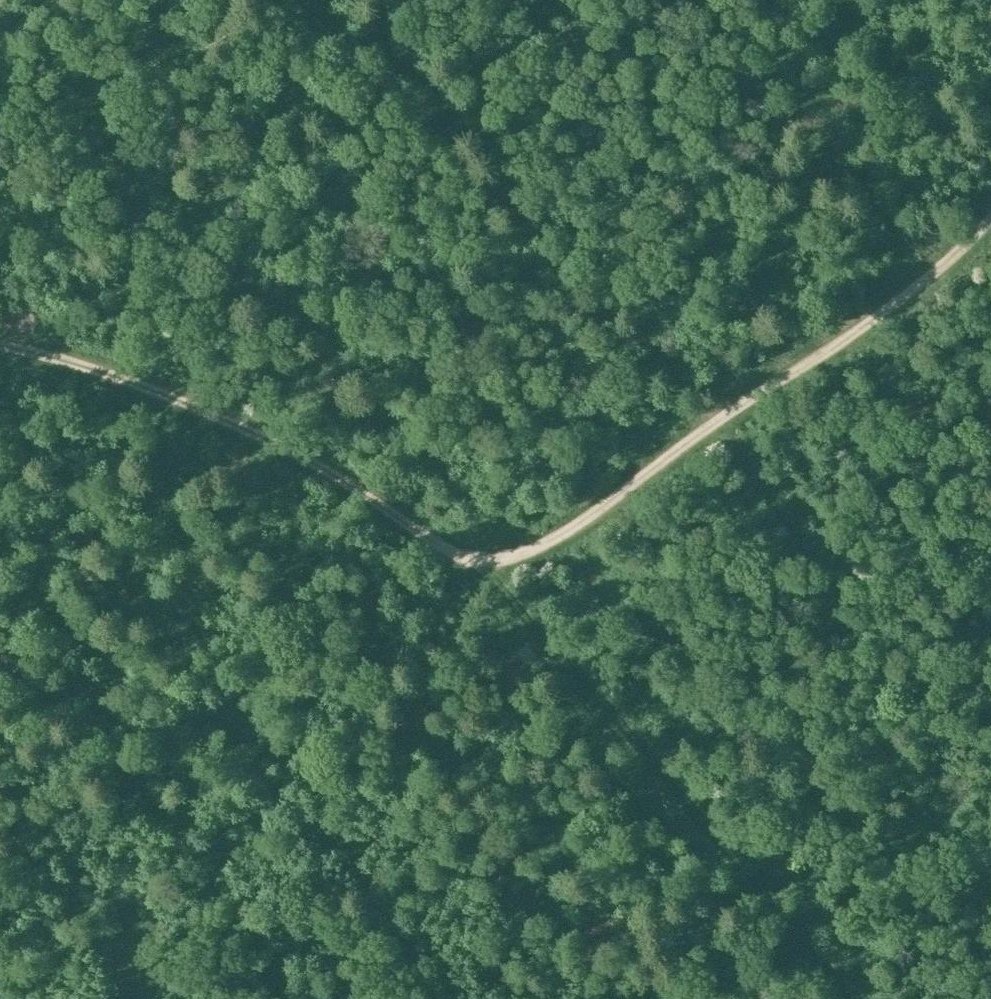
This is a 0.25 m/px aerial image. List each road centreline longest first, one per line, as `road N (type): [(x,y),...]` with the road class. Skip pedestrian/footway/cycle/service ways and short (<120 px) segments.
road 1 (track): [(437,544),(486,562),(562,533),(922,282),(990,216)]
road 2 (track): [(486,562),(499,593),(604,695),(866,998)]
road 3 (track): [(0,902),(176,738),(437,544)]
road 4 (track): [(0,344),(243,427),(437,544)]

